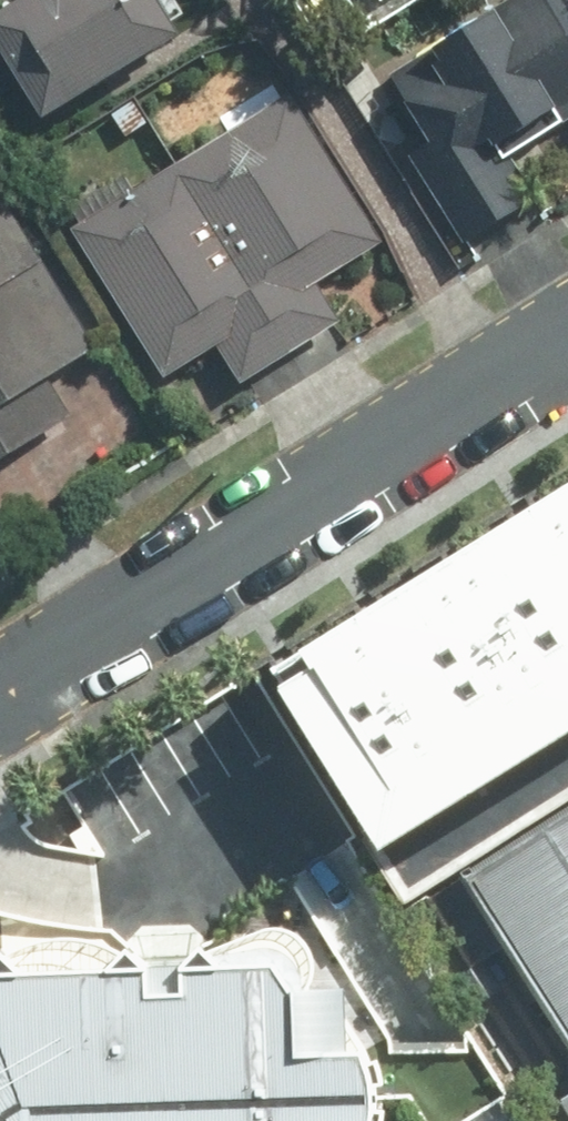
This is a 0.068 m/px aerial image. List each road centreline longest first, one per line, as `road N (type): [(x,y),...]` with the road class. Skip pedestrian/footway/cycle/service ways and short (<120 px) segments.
road 1 (residential): [(0,691),(567,339)]

